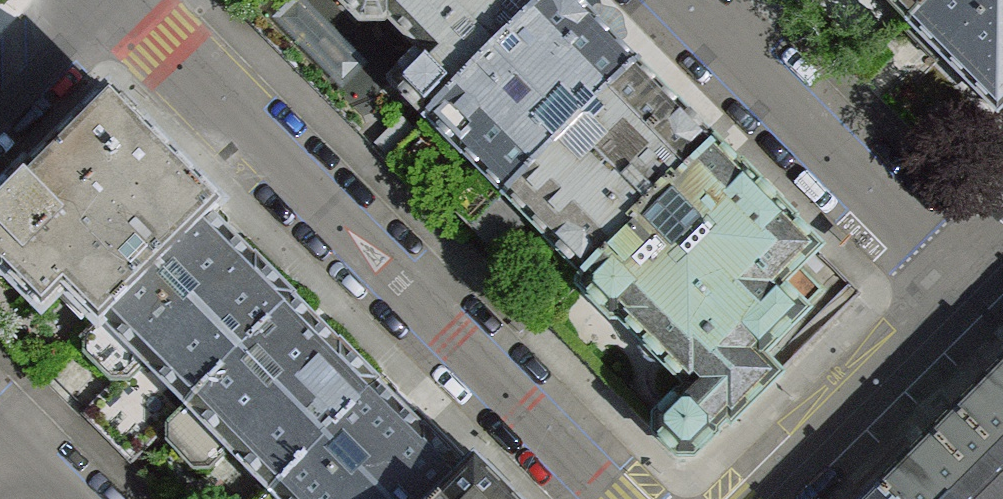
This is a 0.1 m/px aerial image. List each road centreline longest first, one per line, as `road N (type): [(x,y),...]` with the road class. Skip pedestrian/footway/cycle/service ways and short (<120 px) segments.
road 1 (residential): [(615,498),(116,0)]
road 2 (residential): [(966,292),(679,0)]
road 3 (residential): [(758,498),(966,292)]
road 4 (residential): [(0,106),(108,0)]

